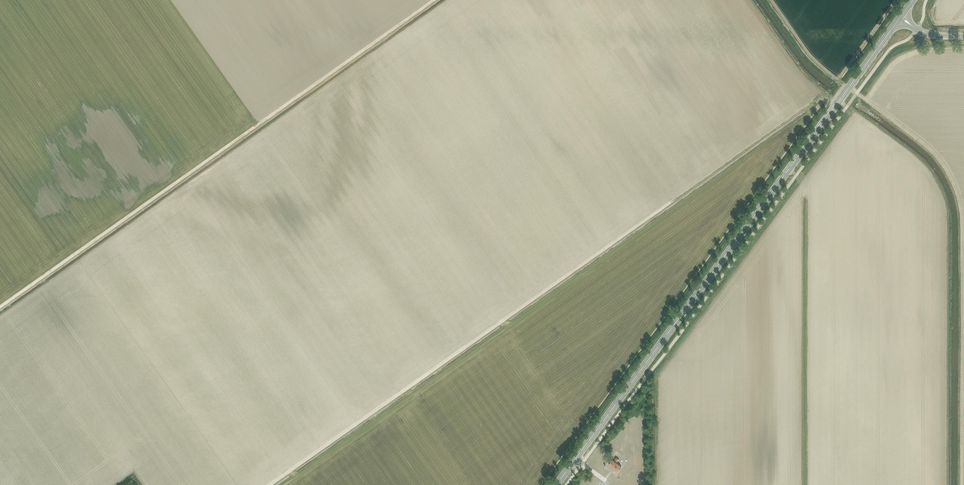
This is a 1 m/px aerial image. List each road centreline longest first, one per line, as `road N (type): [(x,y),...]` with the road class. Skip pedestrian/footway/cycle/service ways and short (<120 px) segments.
road 1 (secondary): [(556,484),(898,21)]

